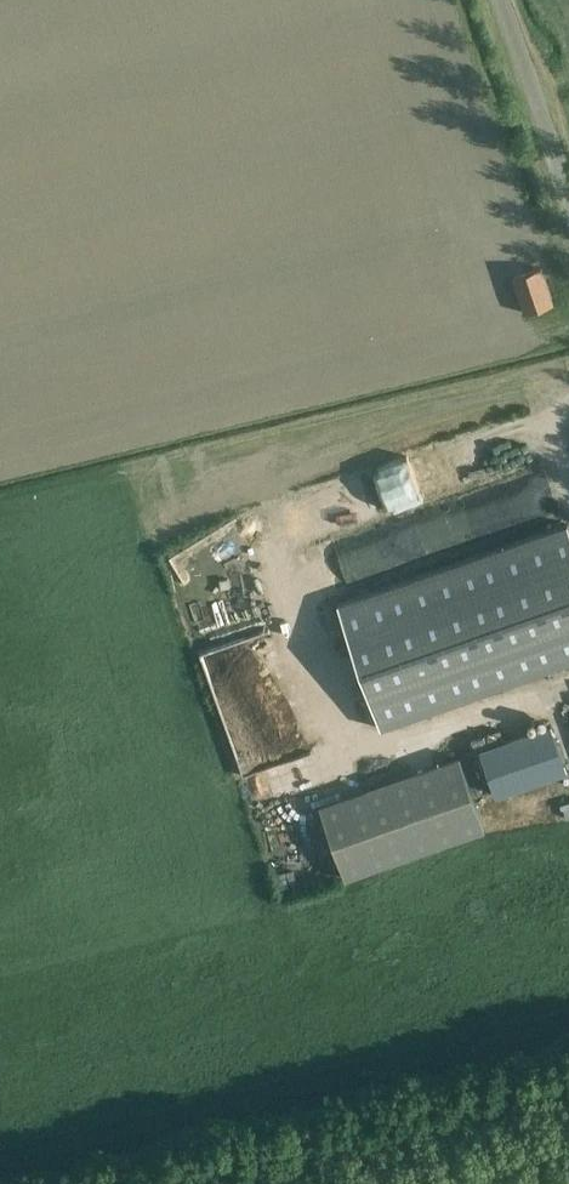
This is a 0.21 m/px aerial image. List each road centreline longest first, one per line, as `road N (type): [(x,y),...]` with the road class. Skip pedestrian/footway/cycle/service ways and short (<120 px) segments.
road 1 (unclassified): [(568,197),(500,0)]
road 2 (track): [(389,1183),(568,1131)]

